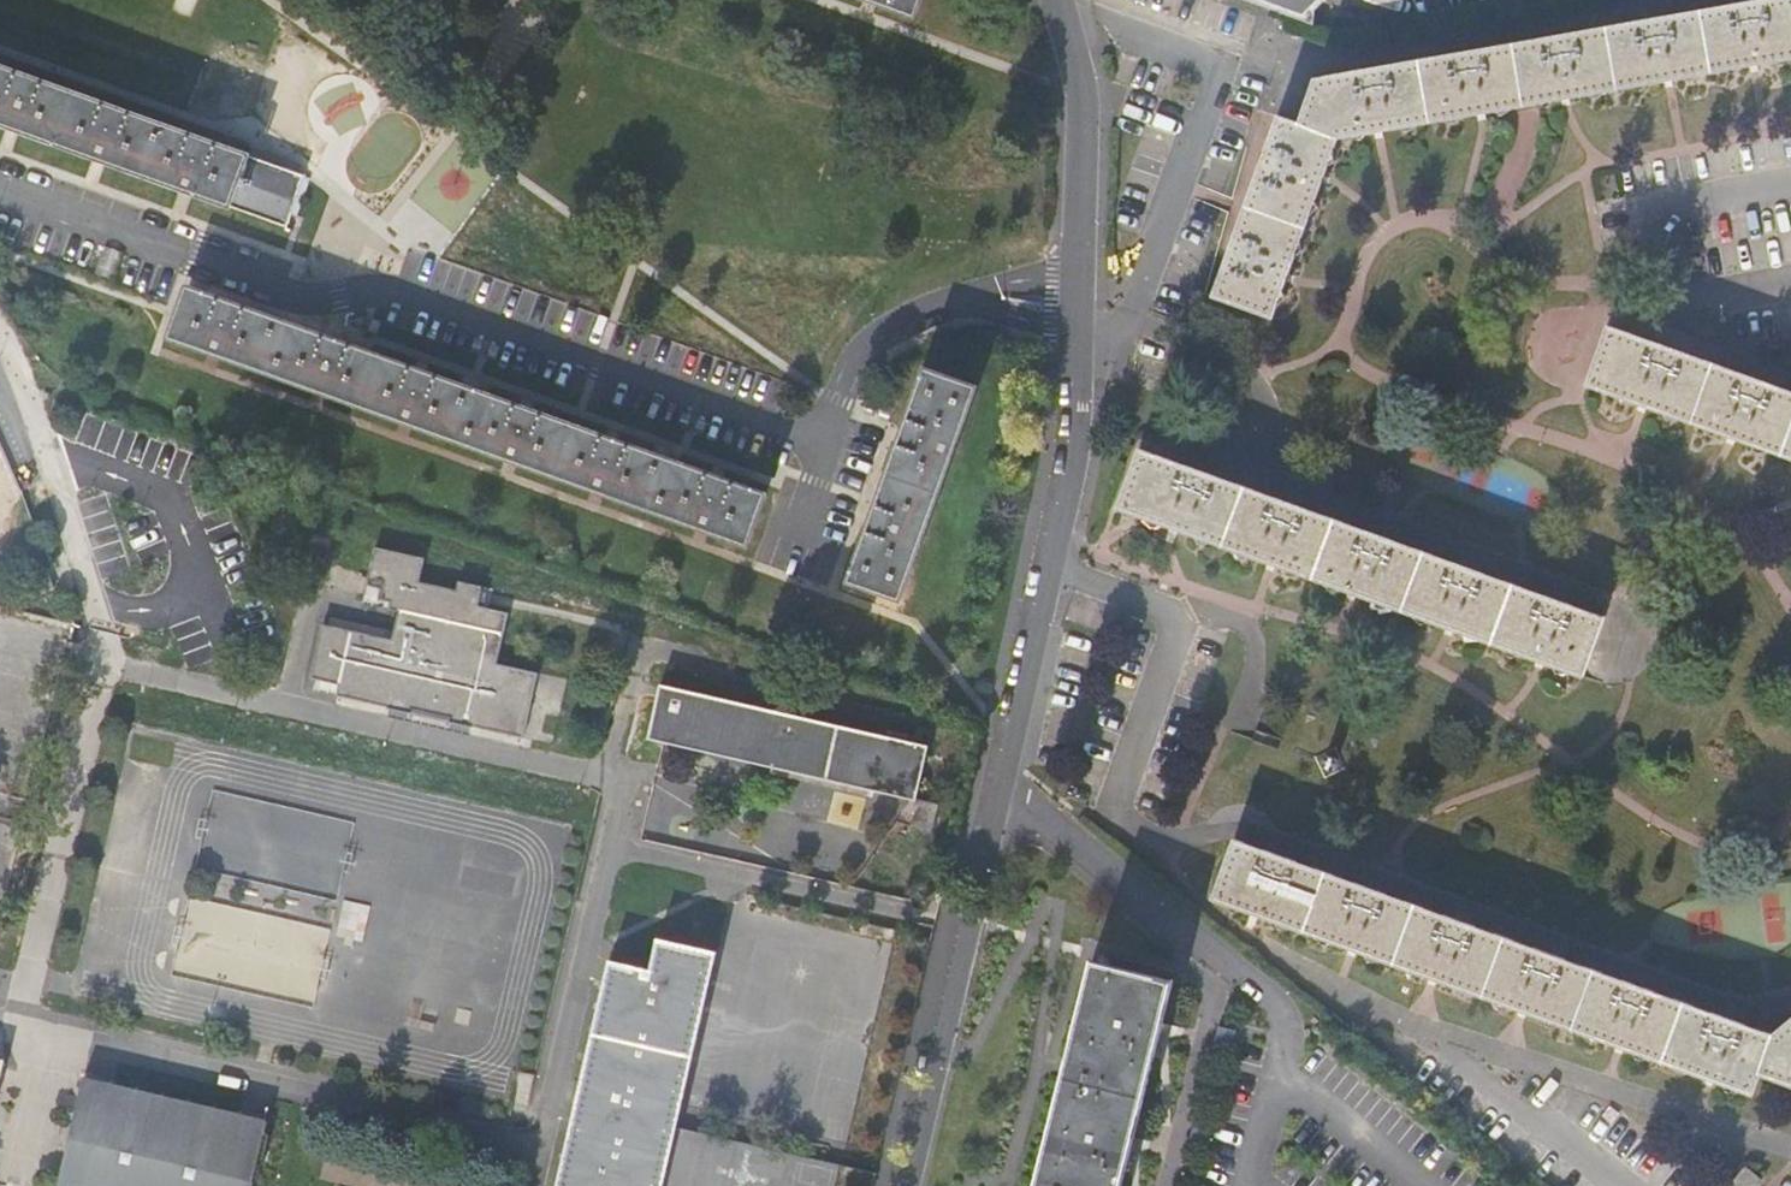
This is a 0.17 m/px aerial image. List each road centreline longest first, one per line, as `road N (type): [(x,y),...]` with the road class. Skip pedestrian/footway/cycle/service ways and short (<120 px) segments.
road 1 (residential): [(1060,0),(1082,94),(1085,215),(1070,482),(907,1185)]
road 2 (residential): [(106,663),(58,488),(0,386)]

